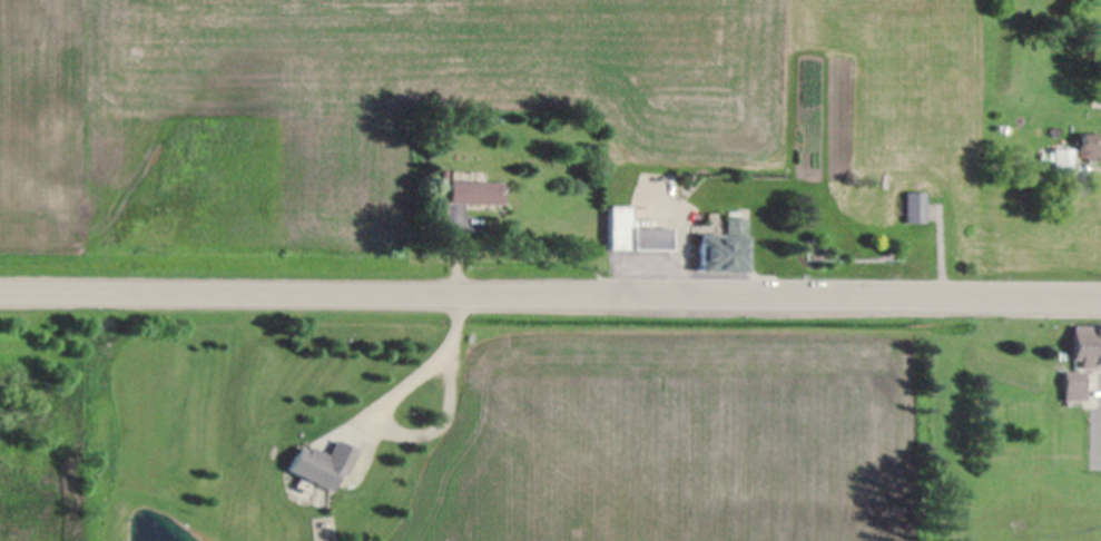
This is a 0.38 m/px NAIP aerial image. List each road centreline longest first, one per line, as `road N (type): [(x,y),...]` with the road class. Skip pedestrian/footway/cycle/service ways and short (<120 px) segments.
road 1 (secondary): [(1100,302),(0,294)]

